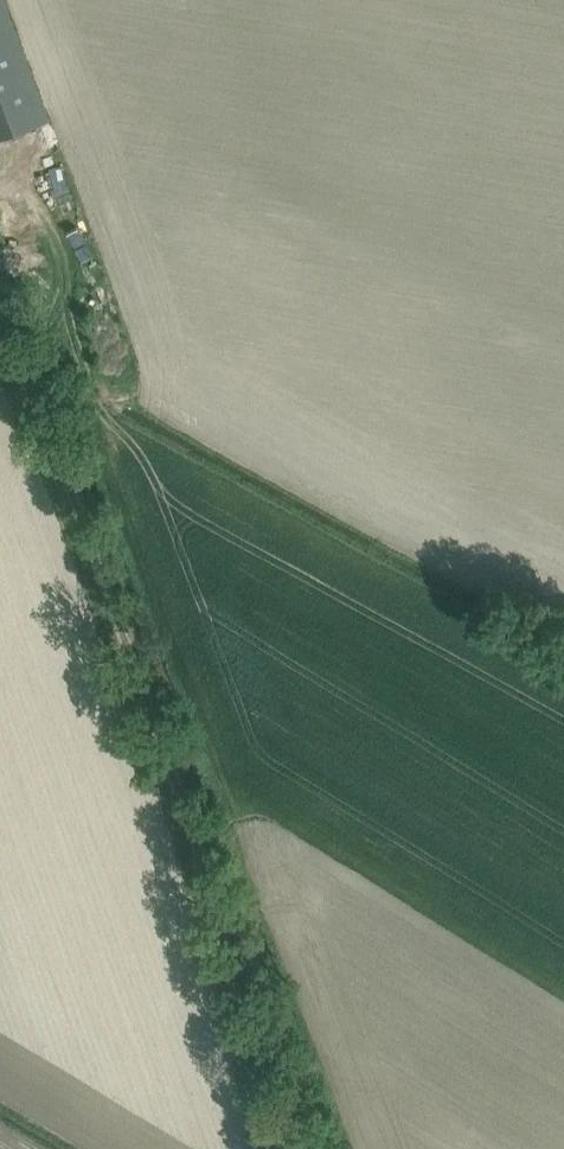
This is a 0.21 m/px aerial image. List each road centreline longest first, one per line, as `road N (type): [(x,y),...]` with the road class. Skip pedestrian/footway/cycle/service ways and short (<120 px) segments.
road 1 (track): [(316,1148),(18,344)]

